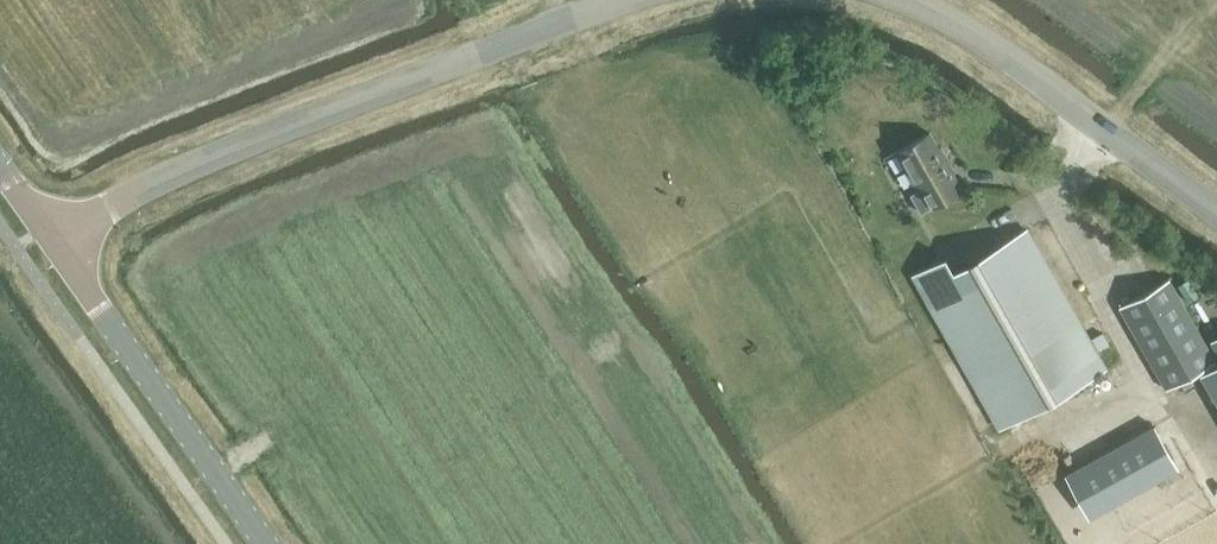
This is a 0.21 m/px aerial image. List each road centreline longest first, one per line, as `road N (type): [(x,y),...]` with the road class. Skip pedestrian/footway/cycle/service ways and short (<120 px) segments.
road 1 (tertiary): [(52,239),(248,140),(621,0)]
road 2 (tertiary): [(906,0),(961,23),(1027,69),(1216,212)]
road 3 (tertiary): [(269,543),(52,239)]

